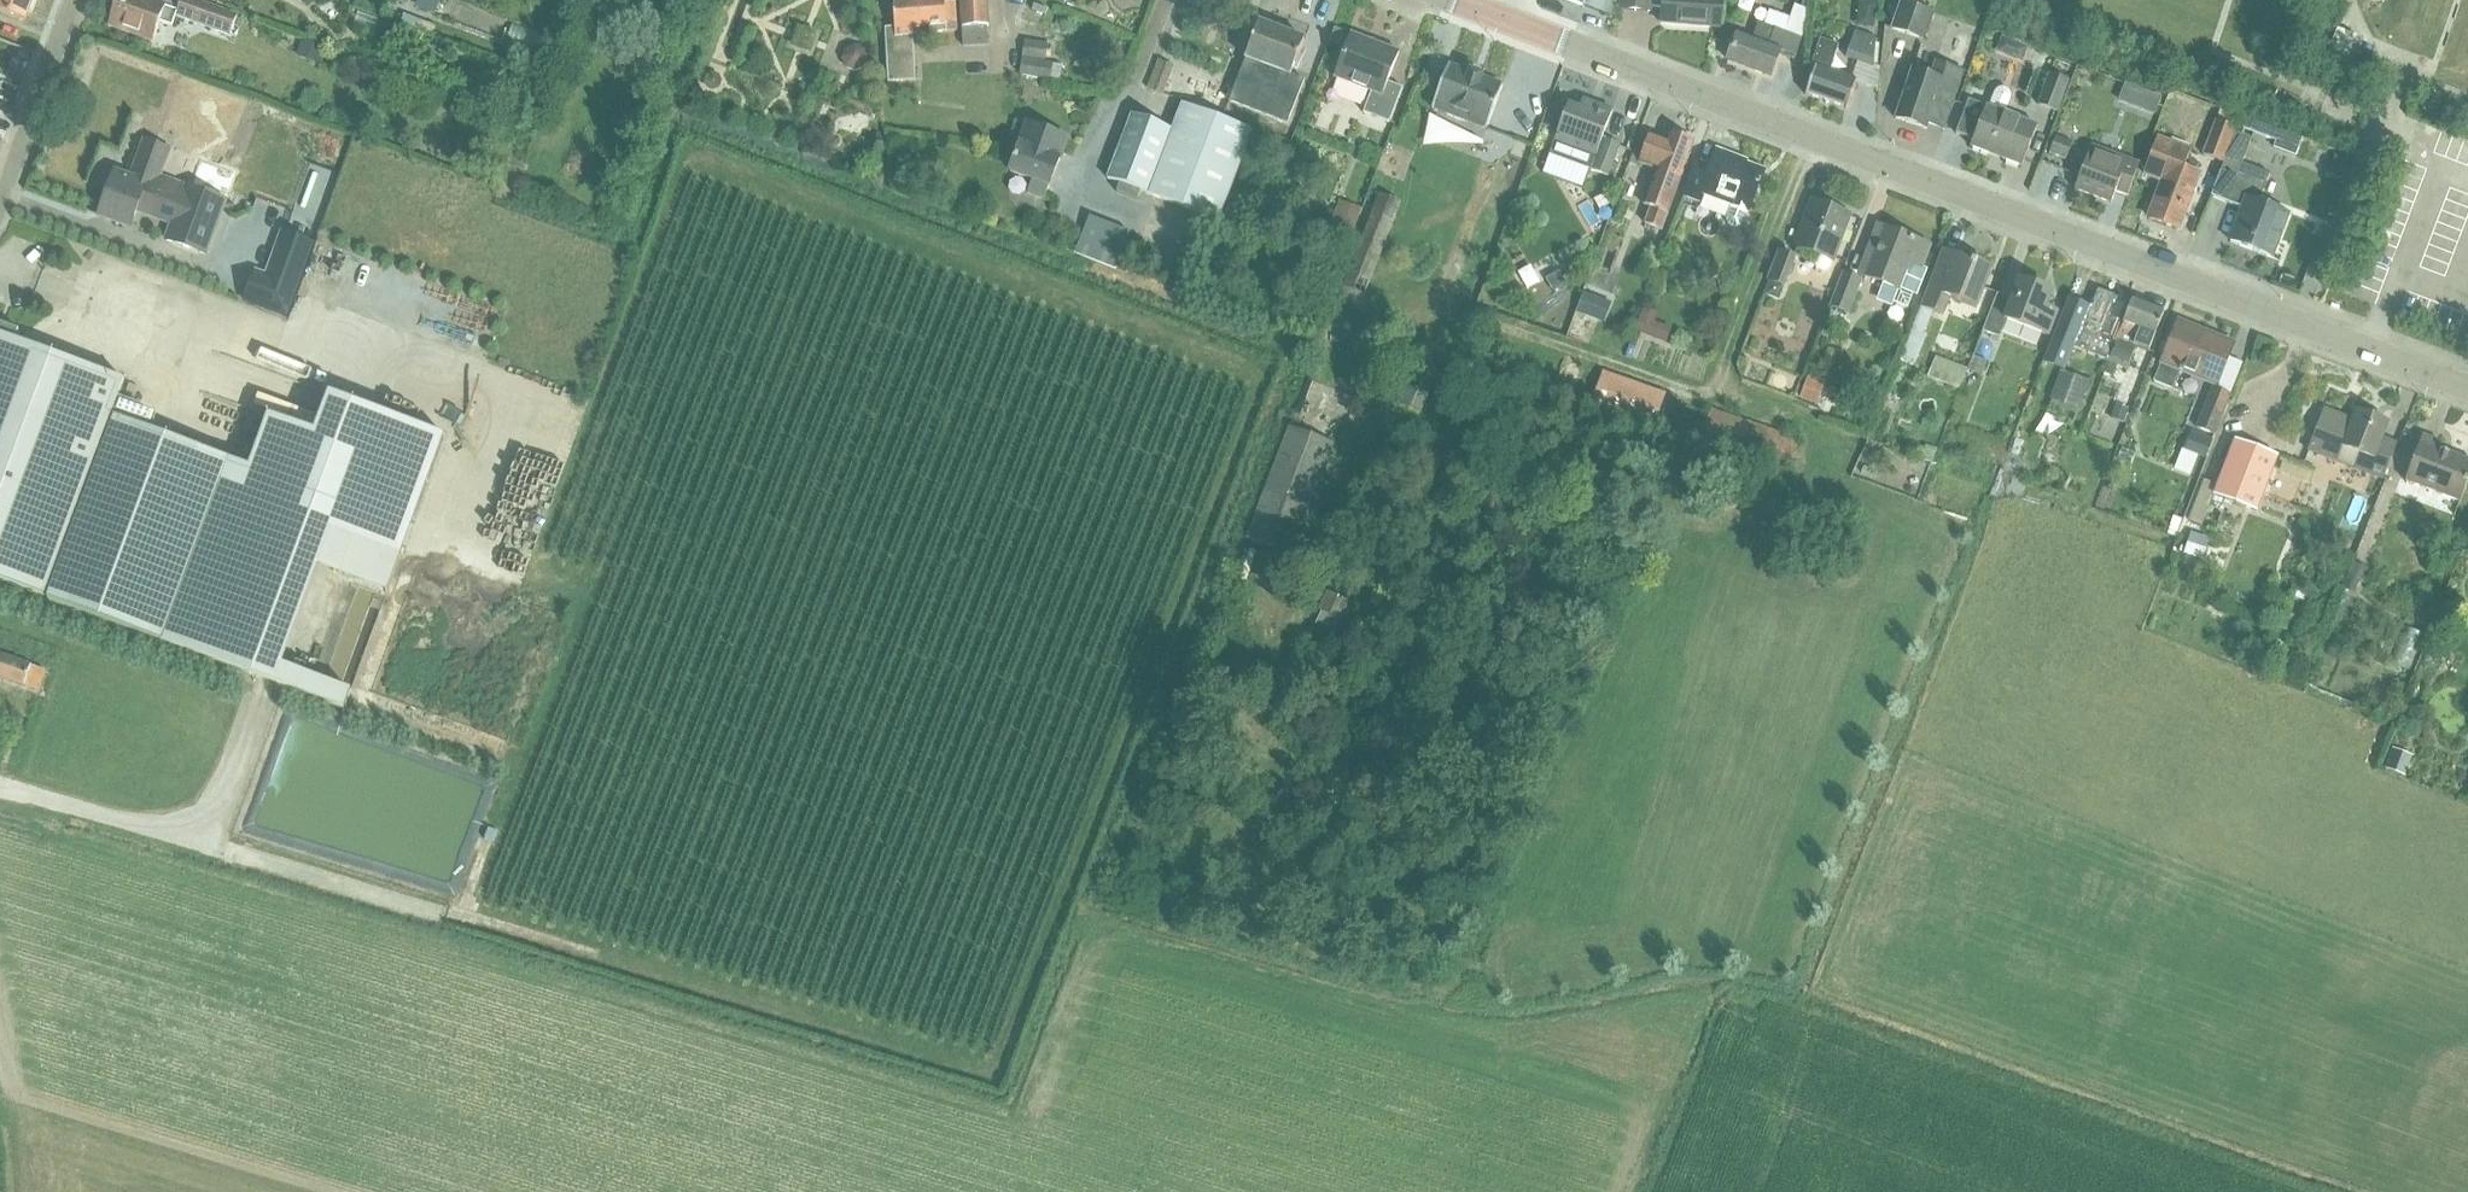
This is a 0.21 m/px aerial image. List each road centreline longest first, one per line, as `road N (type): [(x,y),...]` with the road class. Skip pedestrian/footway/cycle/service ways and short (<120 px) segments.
road 1 (tertiary): [(2467,391),(1505,17)]
road 2 (residential): [(0,791),(209,841)]
road 3 (residential): [(0,199),(73,0)]
road 4 (residential): [(209,841),(269,682)]
road 5 (residential): [(209,841),(360,890)]

